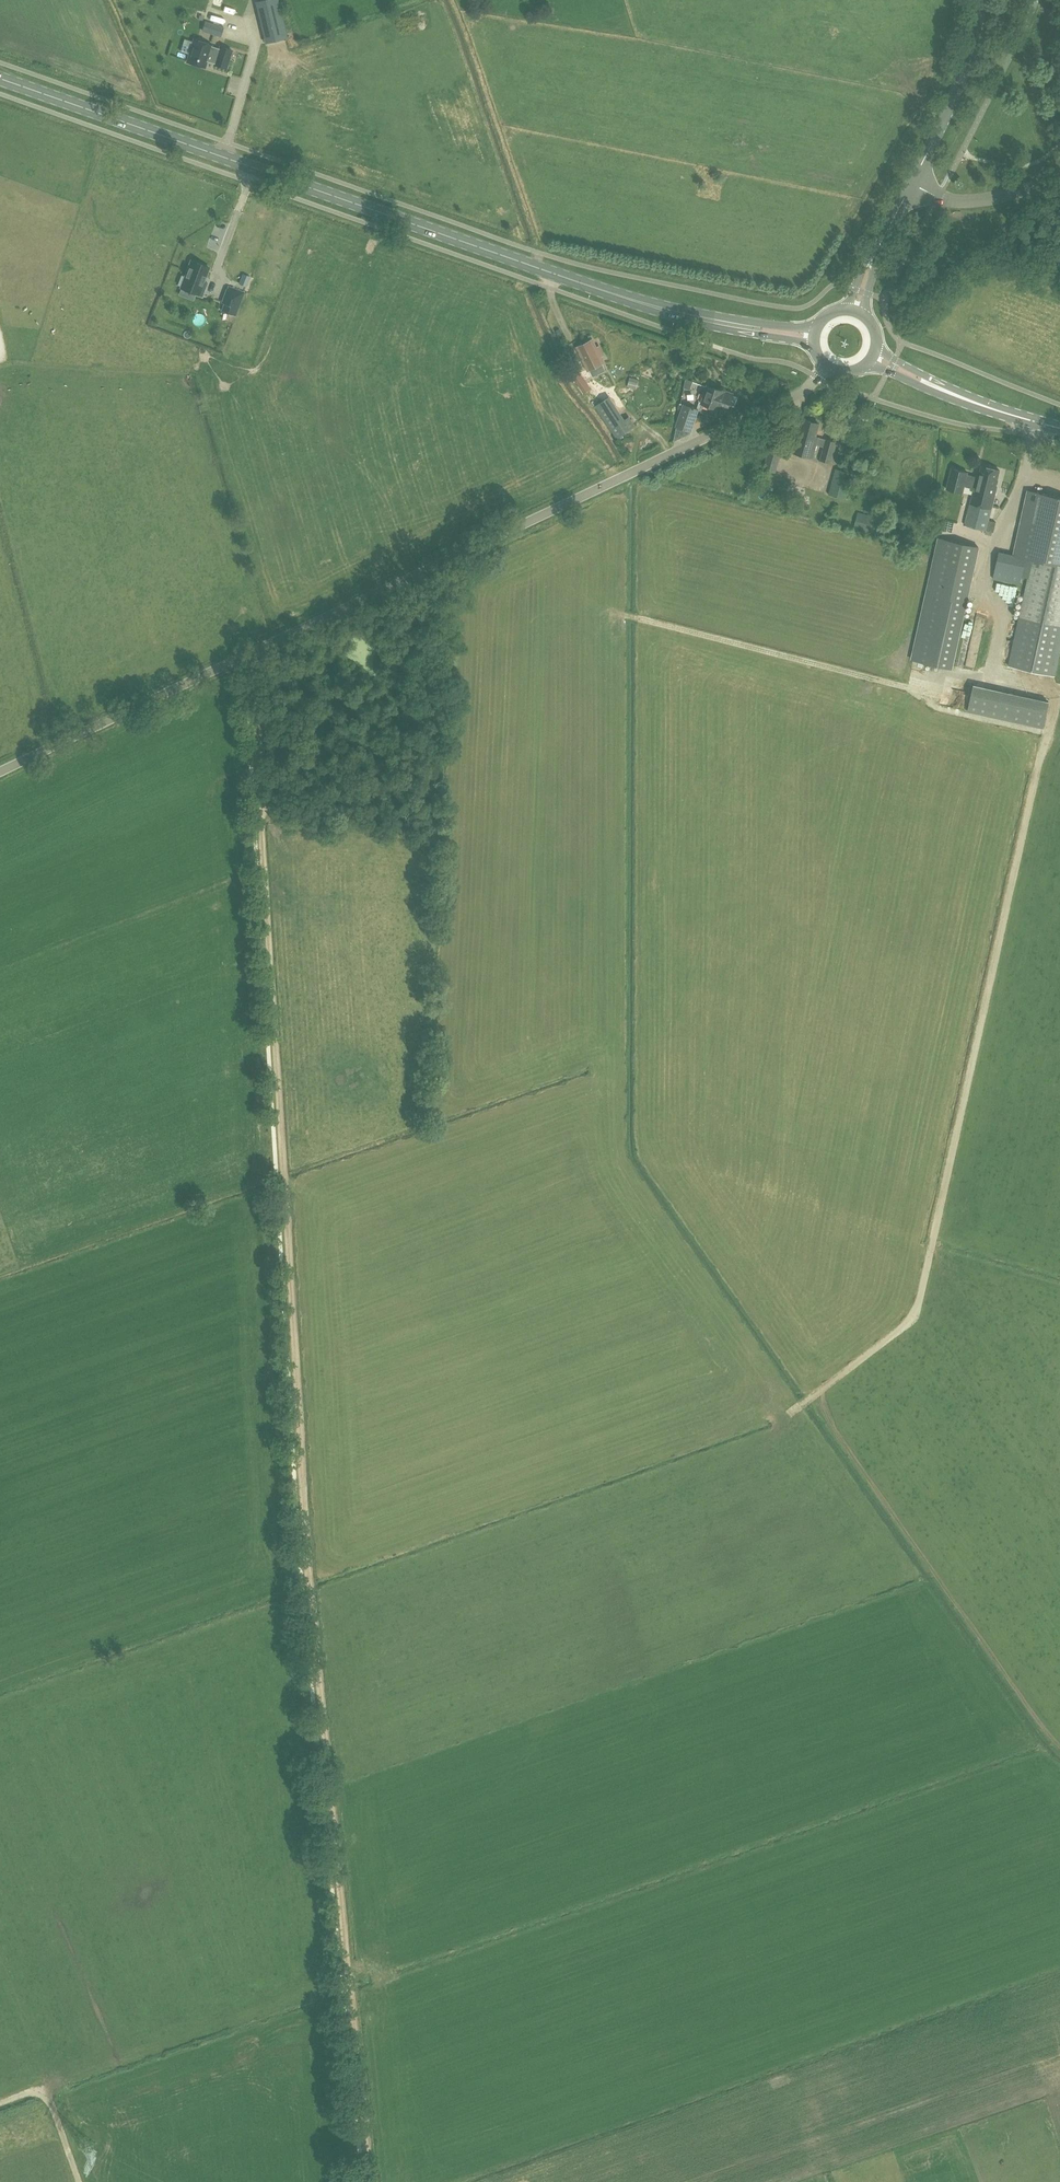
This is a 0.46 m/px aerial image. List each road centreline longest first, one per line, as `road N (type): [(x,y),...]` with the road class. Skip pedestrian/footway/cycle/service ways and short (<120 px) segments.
road 1 (track): [(251,652),(307,1580),(367,2181)]
road 2 (unclassified): [(0,772),(795,397),(830,368)]
road 3 (primary): [(814,338),(615,296),(0,78)]
road 4 (primary): [(1059,428),(959,398),(872,358)]
road 5 (tertiary): [(913,184),(960,85),(982,0)]
road 6 (unclassified): [(913,184),(938,197),(974,200),(1028,189),(1059,170)]
road 7 (tertiary): [(854,311),(913,184)]

